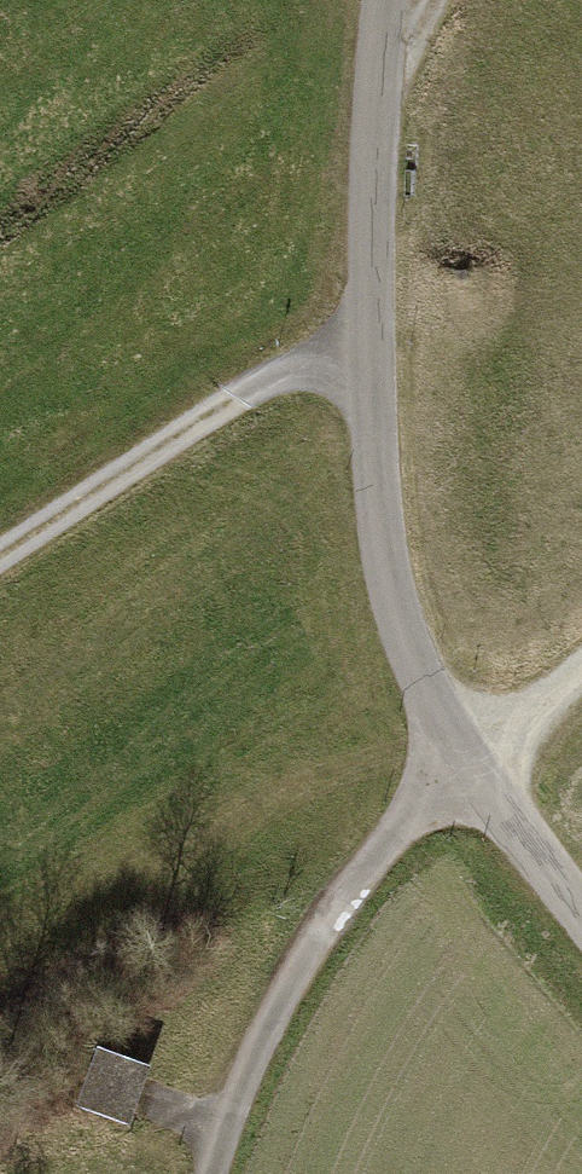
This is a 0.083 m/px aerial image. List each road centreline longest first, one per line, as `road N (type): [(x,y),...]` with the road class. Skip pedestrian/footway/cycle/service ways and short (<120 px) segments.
road 1 (unclassified): [(581,902),(437,707),(390,587),(367,378),(396,0)]
road 2 (track): [(236,1173),(299,987),(477,764)]
road 3 (track): [(0,571),(293,381),(367,378)]
road 4 (track): [(581,679),(477,764)]
road 5 (track): [(446,0),(384,116)]

